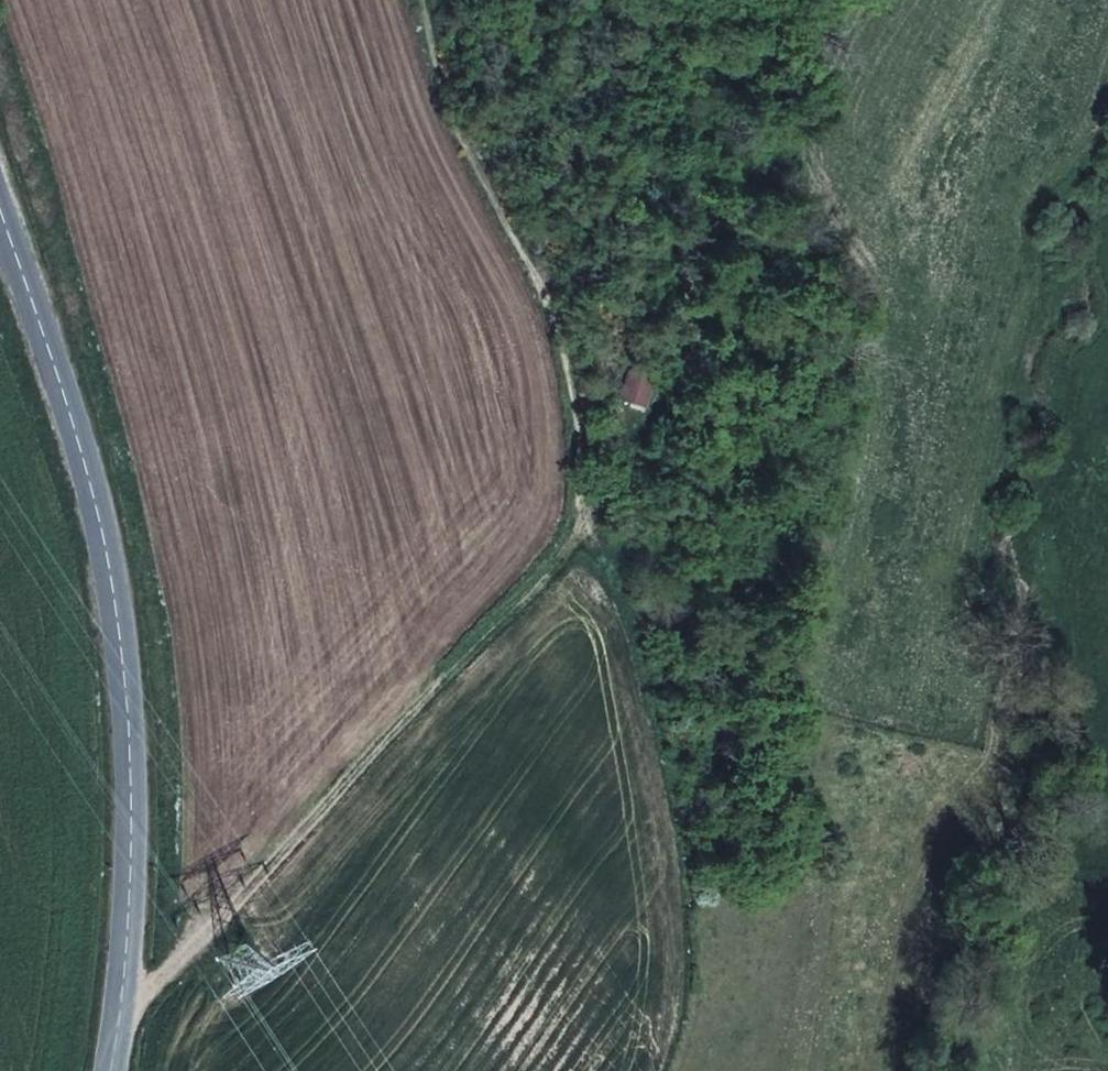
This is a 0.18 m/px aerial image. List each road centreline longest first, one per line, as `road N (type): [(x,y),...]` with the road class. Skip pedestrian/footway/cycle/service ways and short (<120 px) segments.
road 1 (secondary): [(0,210),(110,554),(129,688),(135,806),(112,1070)]

